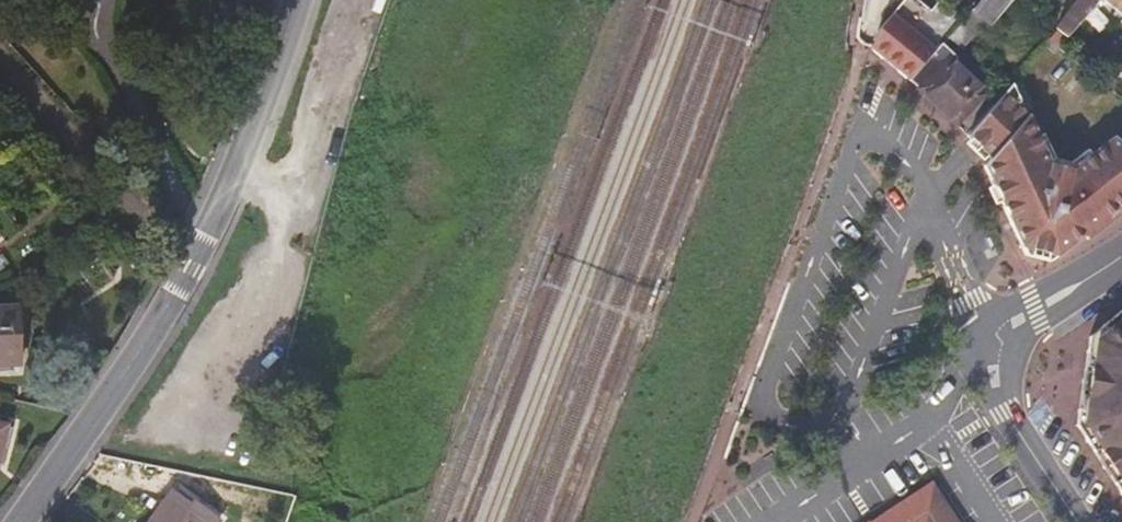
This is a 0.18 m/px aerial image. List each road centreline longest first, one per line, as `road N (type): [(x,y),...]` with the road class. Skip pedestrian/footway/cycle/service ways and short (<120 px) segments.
road 1 (secondary): [(18,521),(191,273),(297,0)]
road 2 (secondary): [(1077,521),(1020,435),(1006,361),(1038,315),(1121,257)]

